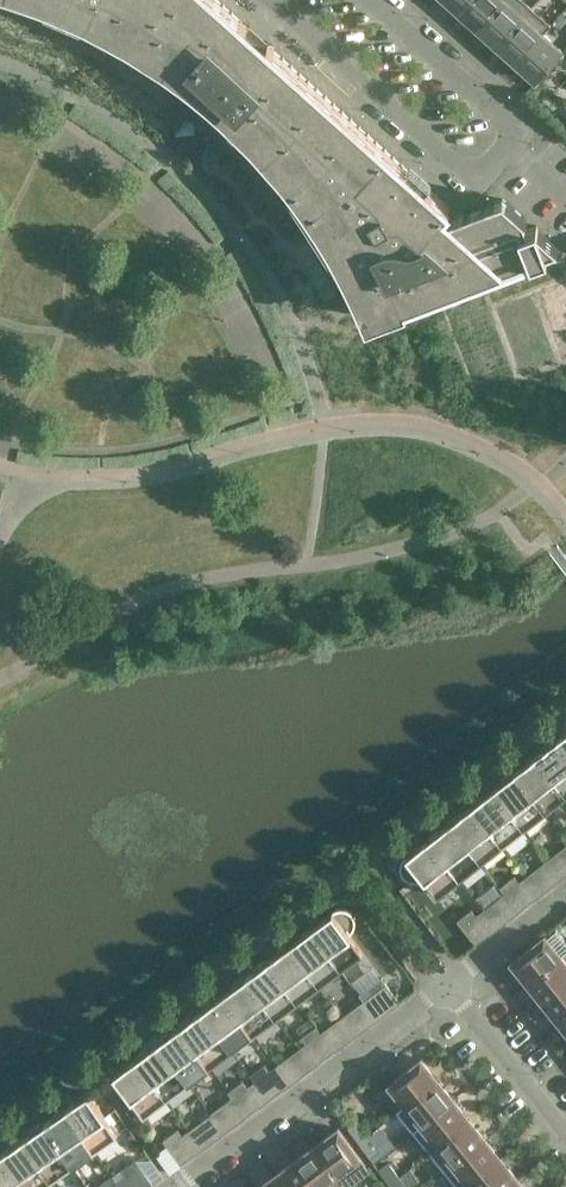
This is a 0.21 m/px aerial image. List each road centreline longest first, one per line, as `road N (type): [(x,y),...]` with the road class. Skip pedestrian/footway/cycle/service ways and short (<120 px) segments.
road 1 (residential): [(169,1186),(445,987)]
road 2 (residential): [(565,192),(524,153),(497,107),(375,0)]
road 3 (residential): [(445,987),(565,1135)]
road 4 (residential): [(445,987),(565,890)]

